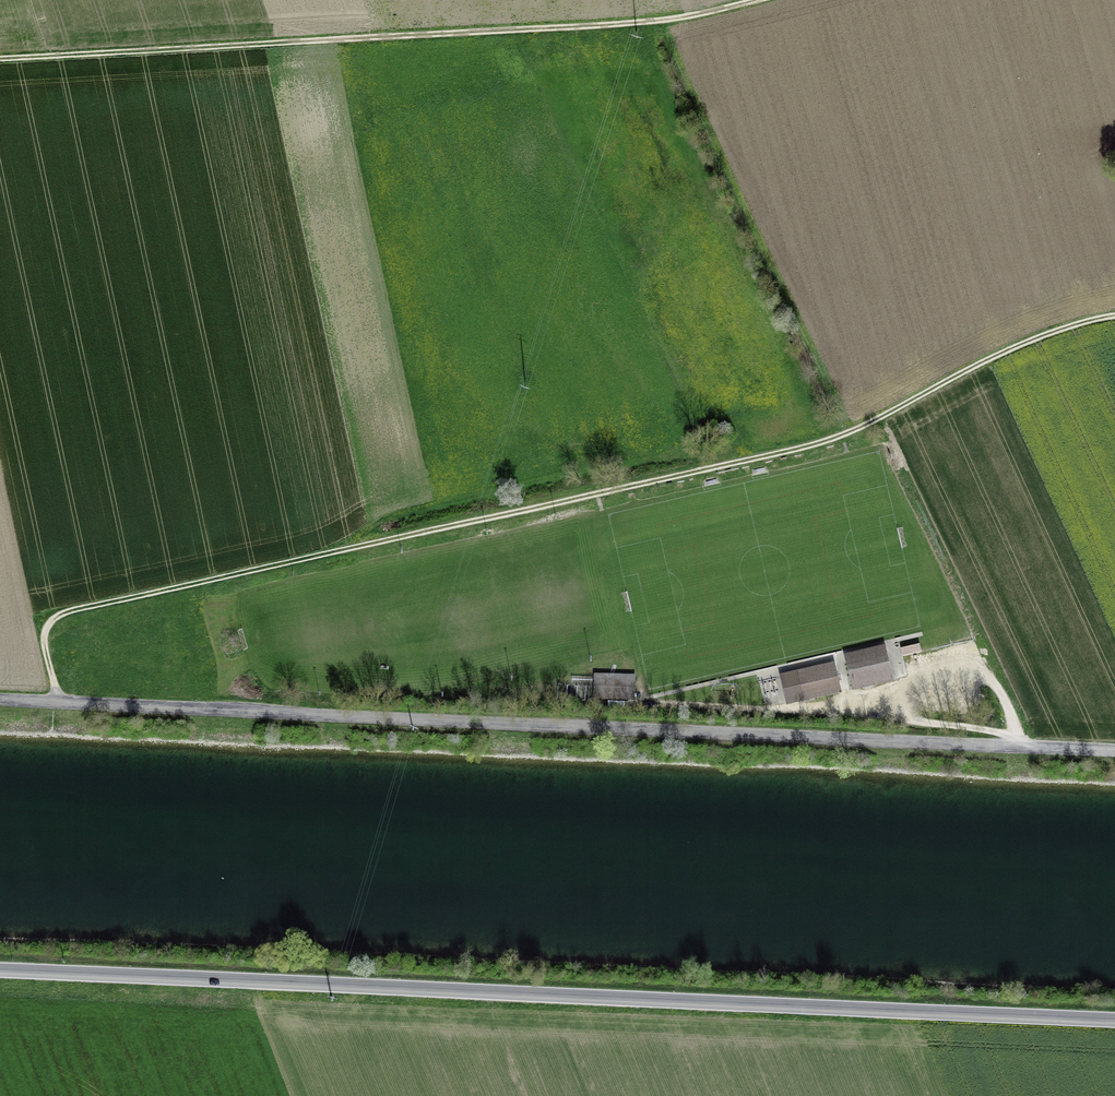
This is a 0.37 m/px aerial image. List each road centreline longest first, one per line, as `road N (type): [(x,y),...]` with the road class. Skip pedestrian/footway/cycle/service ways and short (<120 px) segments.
road 1 (track): [(55,704),(45,640),(57,619),(818,446),(993,361),(1114,316)]
road 2 (tertiary): [(0,970),(1114,1019)]
road 3 (unclassified): [(0,702),(1114,749)]
road 4 (track): [(0,58),(619,24),(753,0)]

